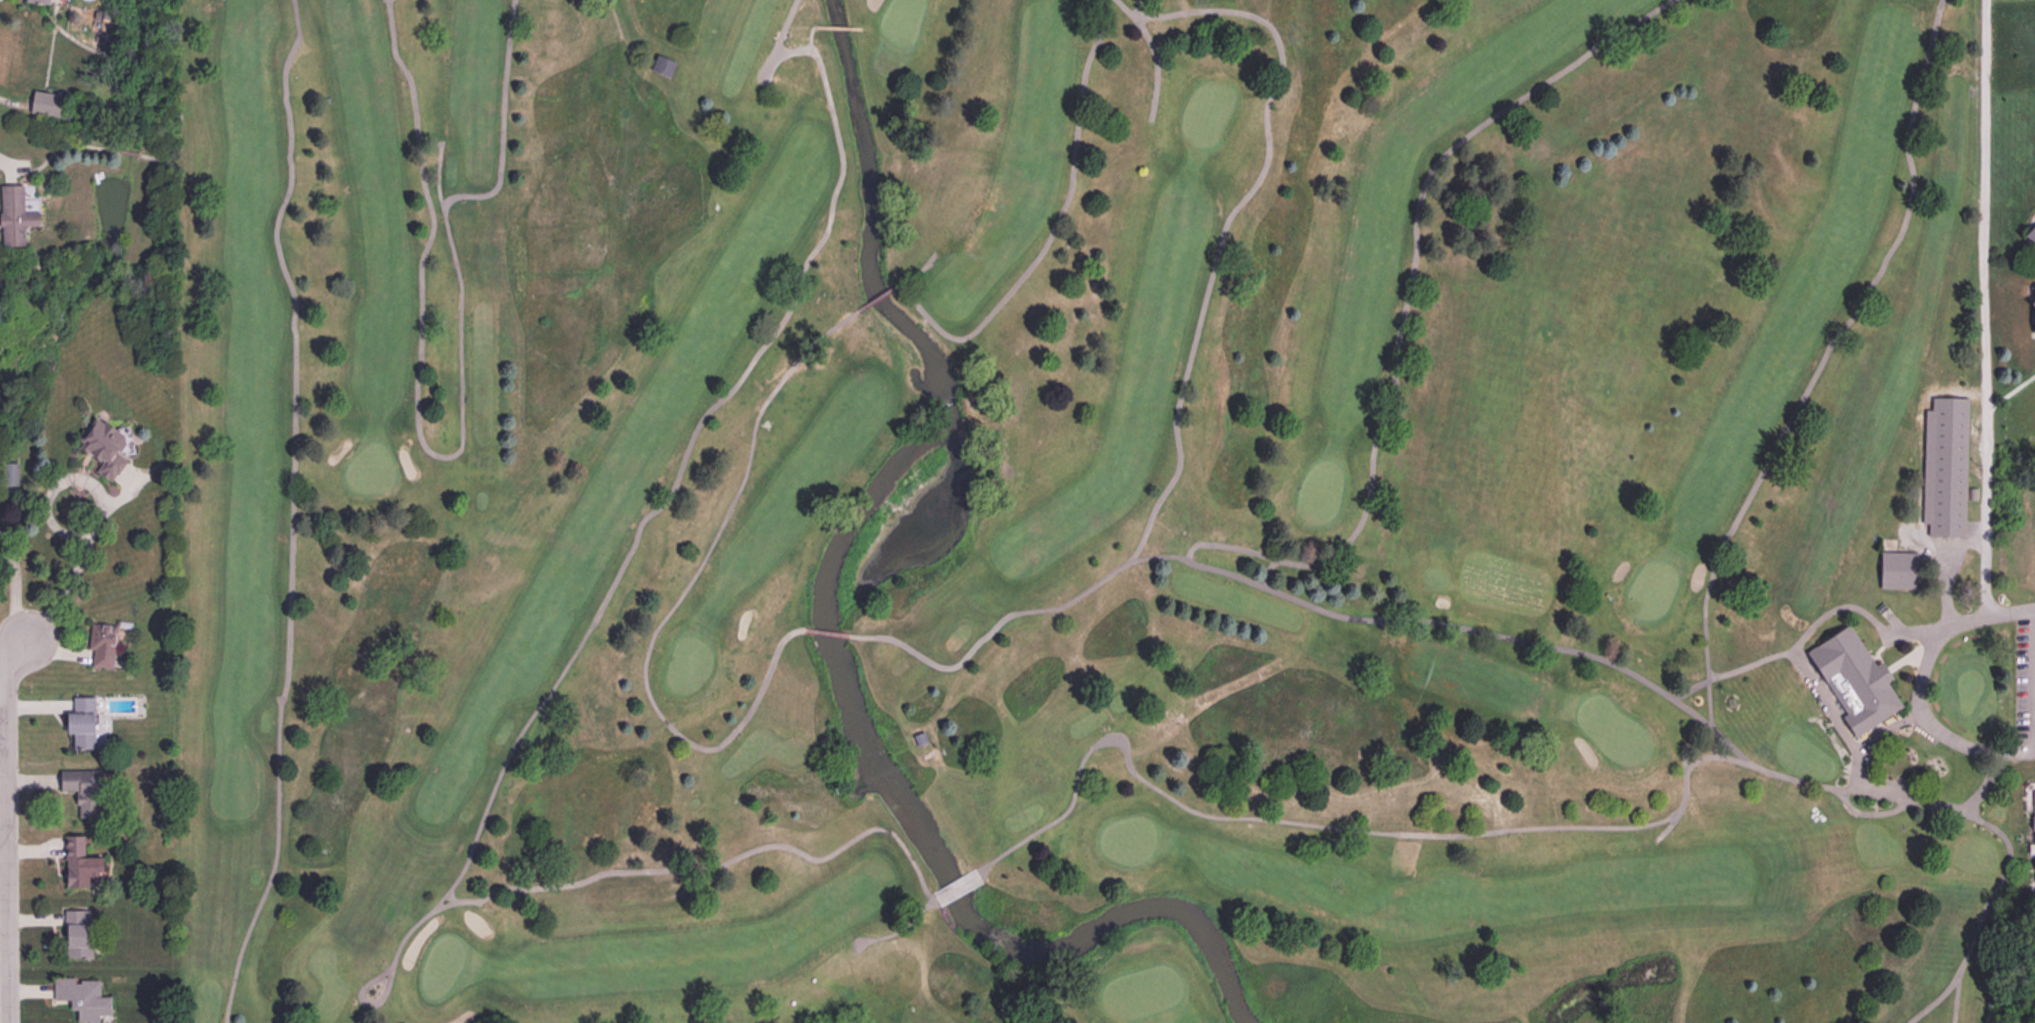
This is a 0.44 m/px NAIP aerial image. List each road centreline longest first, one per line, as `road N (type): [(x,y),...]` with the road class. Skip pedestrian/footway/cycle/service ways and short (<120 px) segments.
road 1 (residential): [(9,1022),(8,685),(27,636)]
road 2 (residential): [(2034,608),(1991,604),(1987,593),(1988,406)]

